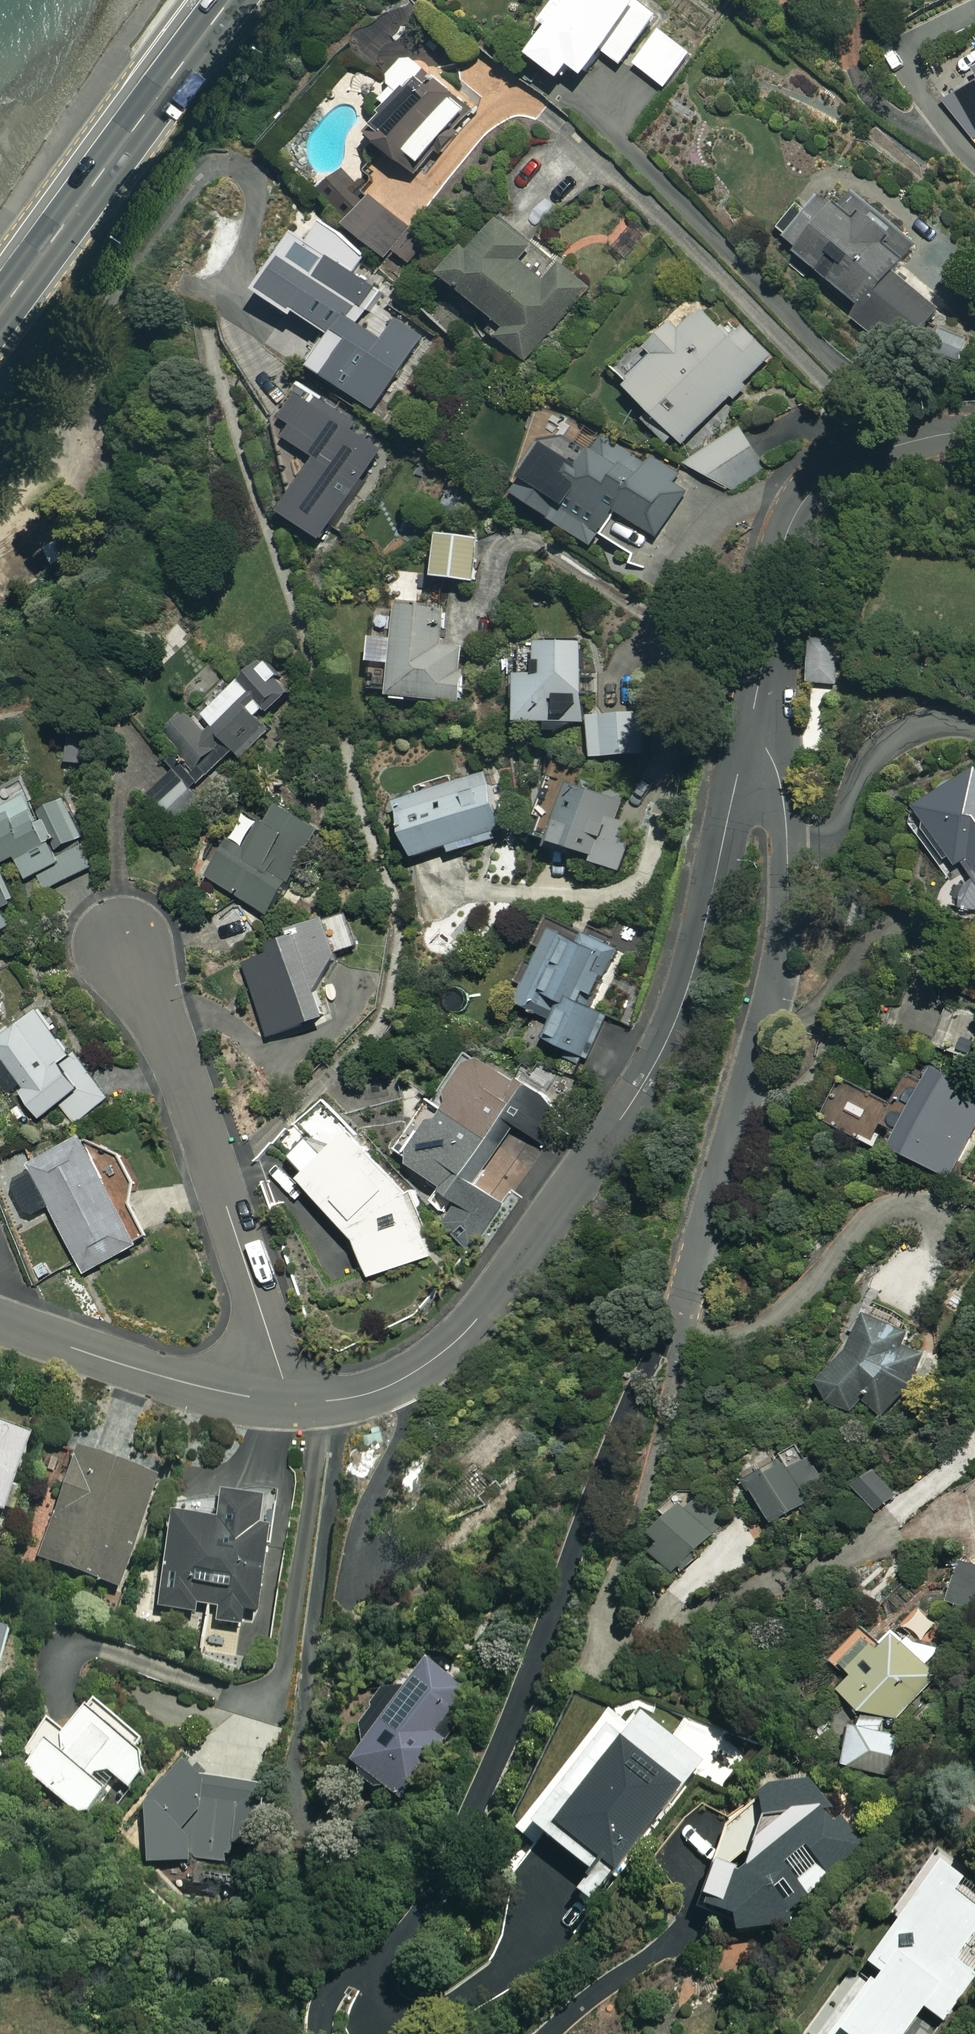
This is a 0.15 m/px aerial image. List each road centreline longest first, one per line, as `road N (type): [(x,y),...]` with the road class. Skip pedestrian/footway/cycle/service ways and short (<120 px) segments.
road 1 (residential): [(291,1405),(360,1397),(448,1348),(509,1278),(616,1126),(672,1030),(696,962),(793,518),(841,467),(974,430)]
road 2 (residential): [(291,1405),(220,1183),(122,933)]
road 3 (trunk): [(0,314),(231,0)]
road 4 (residential): [(0,1321),(205,1395),(291,1405)]

